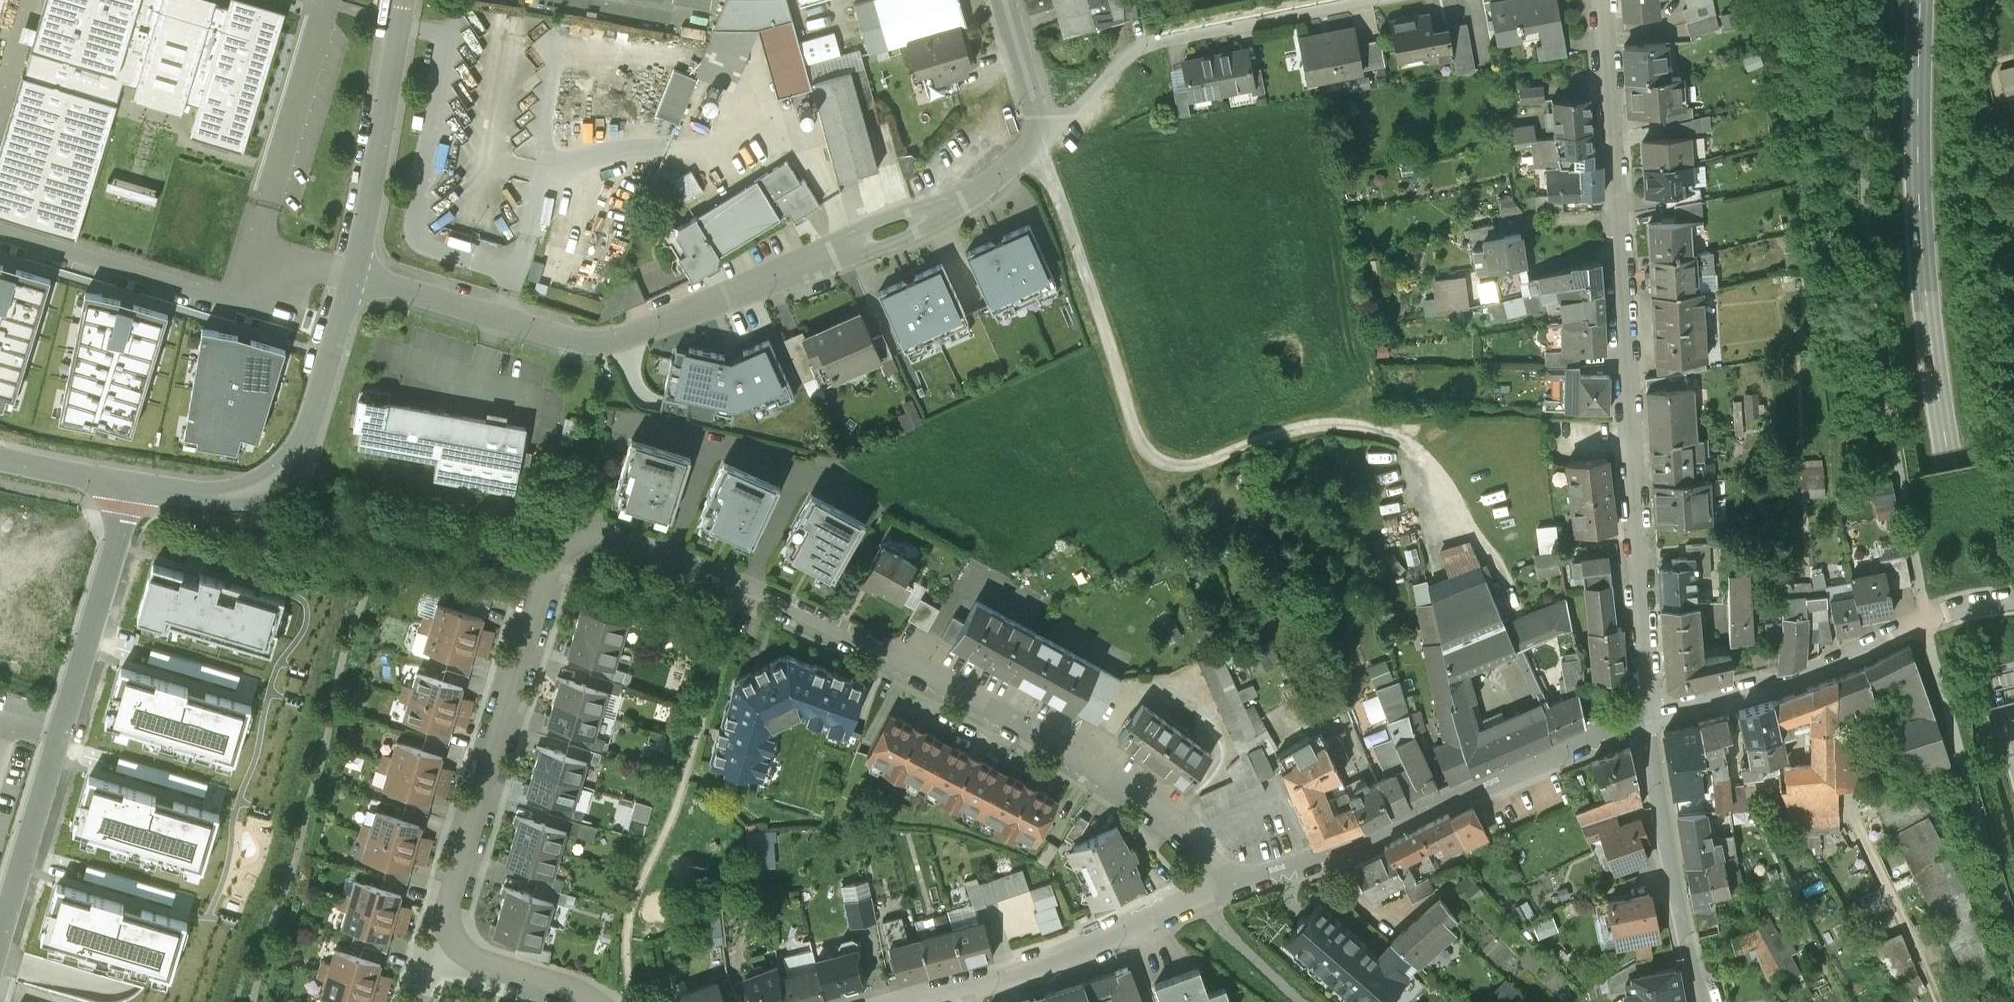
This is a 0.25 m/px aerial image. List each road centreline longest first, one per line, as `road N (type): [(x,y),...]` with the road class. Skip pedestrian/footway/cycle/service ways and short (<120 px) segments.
road 1 (residential): [(1232,888),(1178,824),(1098,764),(867,638),(607,531),(578,538),(558,566),(452,886),(446,920),(460,948)]
road 2 (residential): [(1037,139),(975,189),(892,229),(612,342),(583,342),(354,275)]
road 3 (secondary): [(1922,0),(1918,163),(1940,396),(2013,724)]
road 4 (residential): [(1605,0),(1645,723)]
road 5 (residential): [(127,484),(0,935)]
road 6 (residential): [(1232,888),(1324,859),(1578,744),(1645,723)]
road 7 (residential): [(354,275),(295,460),(264,489),(232,497),(127,484)]
road 8 (residential): [(1369,0),(1141,47),(1037,139)]
road 9 (residential): [(949,1001),(1111,945),(1232,888)]
road 10 (residential): [(1645,723),(1782,688),(1920,624)]
road 11 (residential): [(1645,723),(1701,1001)]
road 12 (residential): [(405,0),(354,275)]
road 13 (unclassified): [(1004,0),(1033,99),(1037,139)]
road 14 (residential): [(460,948),(592,1001)]
road 15 (residential): [(127,484),(0,456)]

